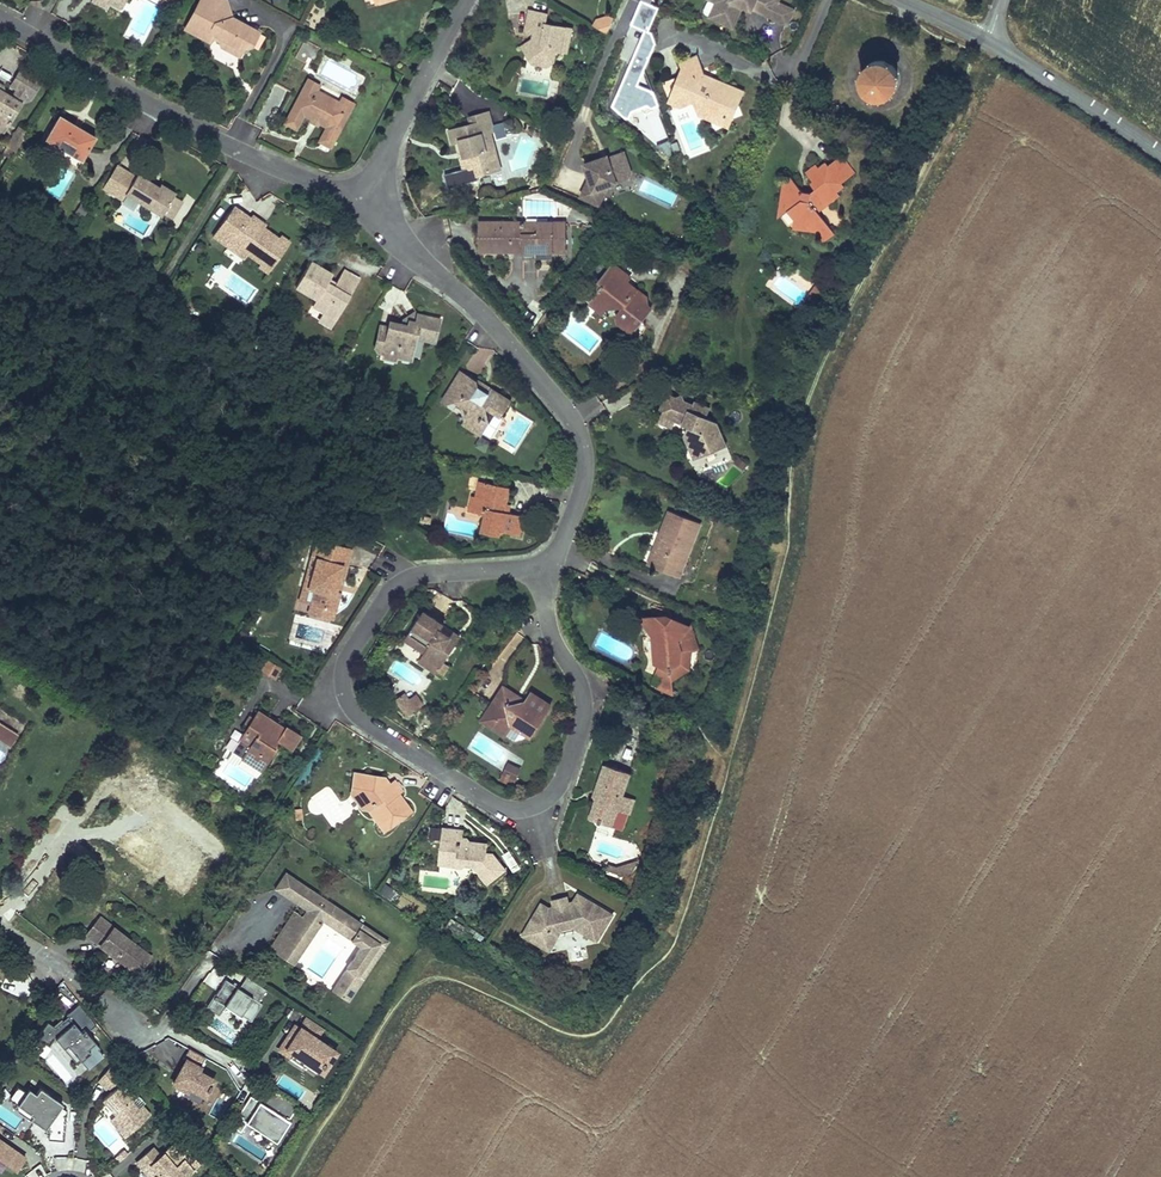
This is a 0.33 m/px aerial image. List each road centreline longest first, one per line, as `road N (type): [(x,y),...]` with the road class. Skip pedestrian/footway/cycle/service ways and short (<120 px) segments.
road 1 (residential): [(546,568),(553,642),(583,703),(557,789),(521,810),(487,803),(361,720),(345,697),(351,652),(395,588),(422,576)]
road 2 (residential): [(379,196),(401,245),(472,303),(576,427),(585,467),(580,492),(546,568)]
road 3 (residential): [(0,20),(242,153),(324,188),(379,196)]
road 4 (residential): [(379,196),(389,148),(465,0)]
road 5 (secondary): [(988,41),(1160,154)]
road 6 (residential): [(134,1035),(0,925)]
road 7 (residential): [(422,576),(546,568)]

